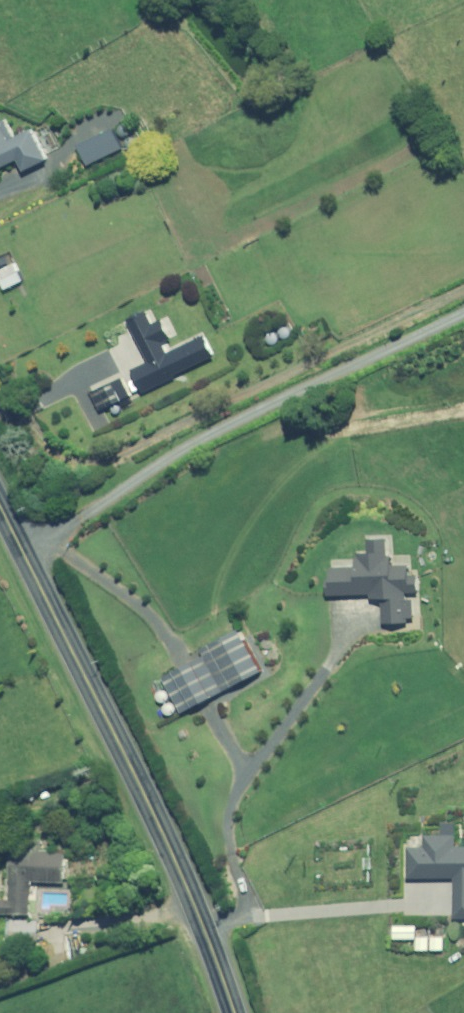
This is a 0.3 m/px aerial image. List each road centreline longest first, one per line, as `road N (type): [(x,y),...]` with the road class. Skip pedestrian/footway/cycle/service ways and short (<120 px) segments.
road 1 (tertiary): [(233,1012),(181,874),(0,504)]

